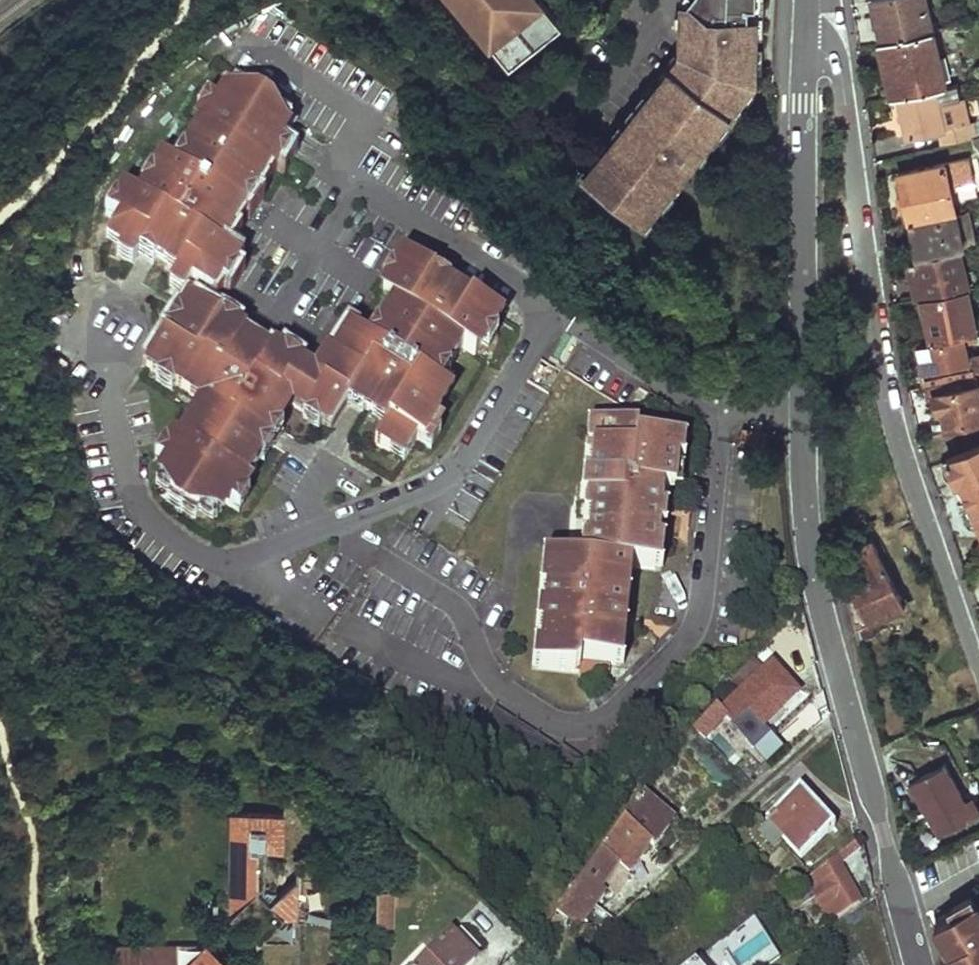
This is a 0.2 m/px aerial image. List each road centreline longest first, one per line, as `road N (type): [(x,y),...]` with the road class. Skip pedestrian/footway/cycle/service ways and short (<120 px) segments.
road 1 (residential): [(978,669),(897,452),(835,64),(808,46)]
road 2 (unclassified): [(803,407),(809,565),(918,964)]
road 3 (unclassified): [(808,46),(803,407)]
road 4 (residential): [(803,407),(716,405),(571,326)]

